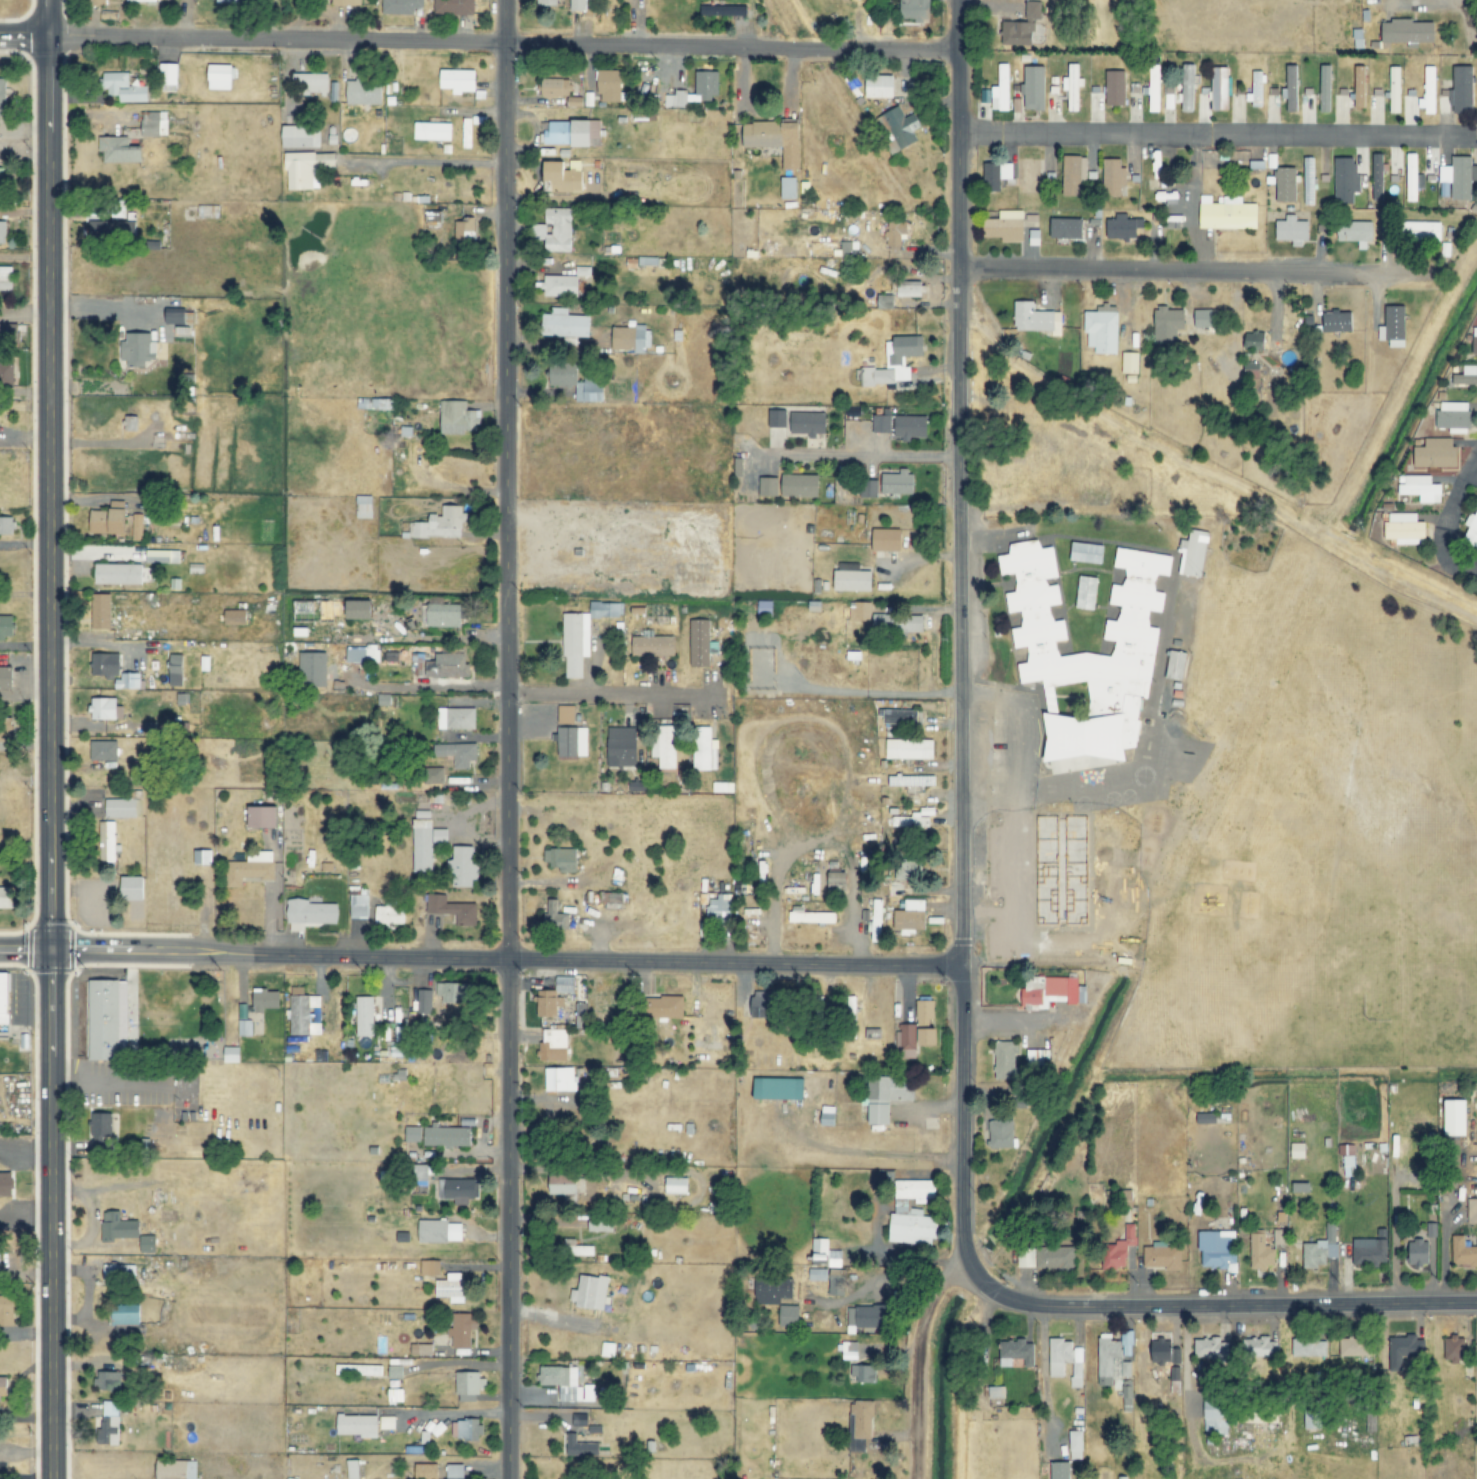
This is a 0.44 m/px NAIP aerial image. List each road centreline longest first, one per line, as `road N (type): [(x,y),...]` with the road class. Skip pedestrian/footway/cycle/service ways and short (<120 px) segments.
road 1 (residential): [(914,1478),(925,1319),(965,1255),(959,0)]
road 2 (tertiary): [(53,1478),(46,0)]
road 3 (tertiary): [(510,1478),(505,0)]
road 4 (tertiary): [(961,965),(0,949)]
road 5 (residential): [(959,48),(0,35)]
road 6 (residential): [(959,134),(1466,137)]
road 7 (residential): [(1476,1301),(1028,1305),(990,1289)]
road 8 (residential): [(1420,278),(961,270)]
road 9 (residential): [(1476,461),(1443,521),(1442,552),(1463,571),(1476,572)]

